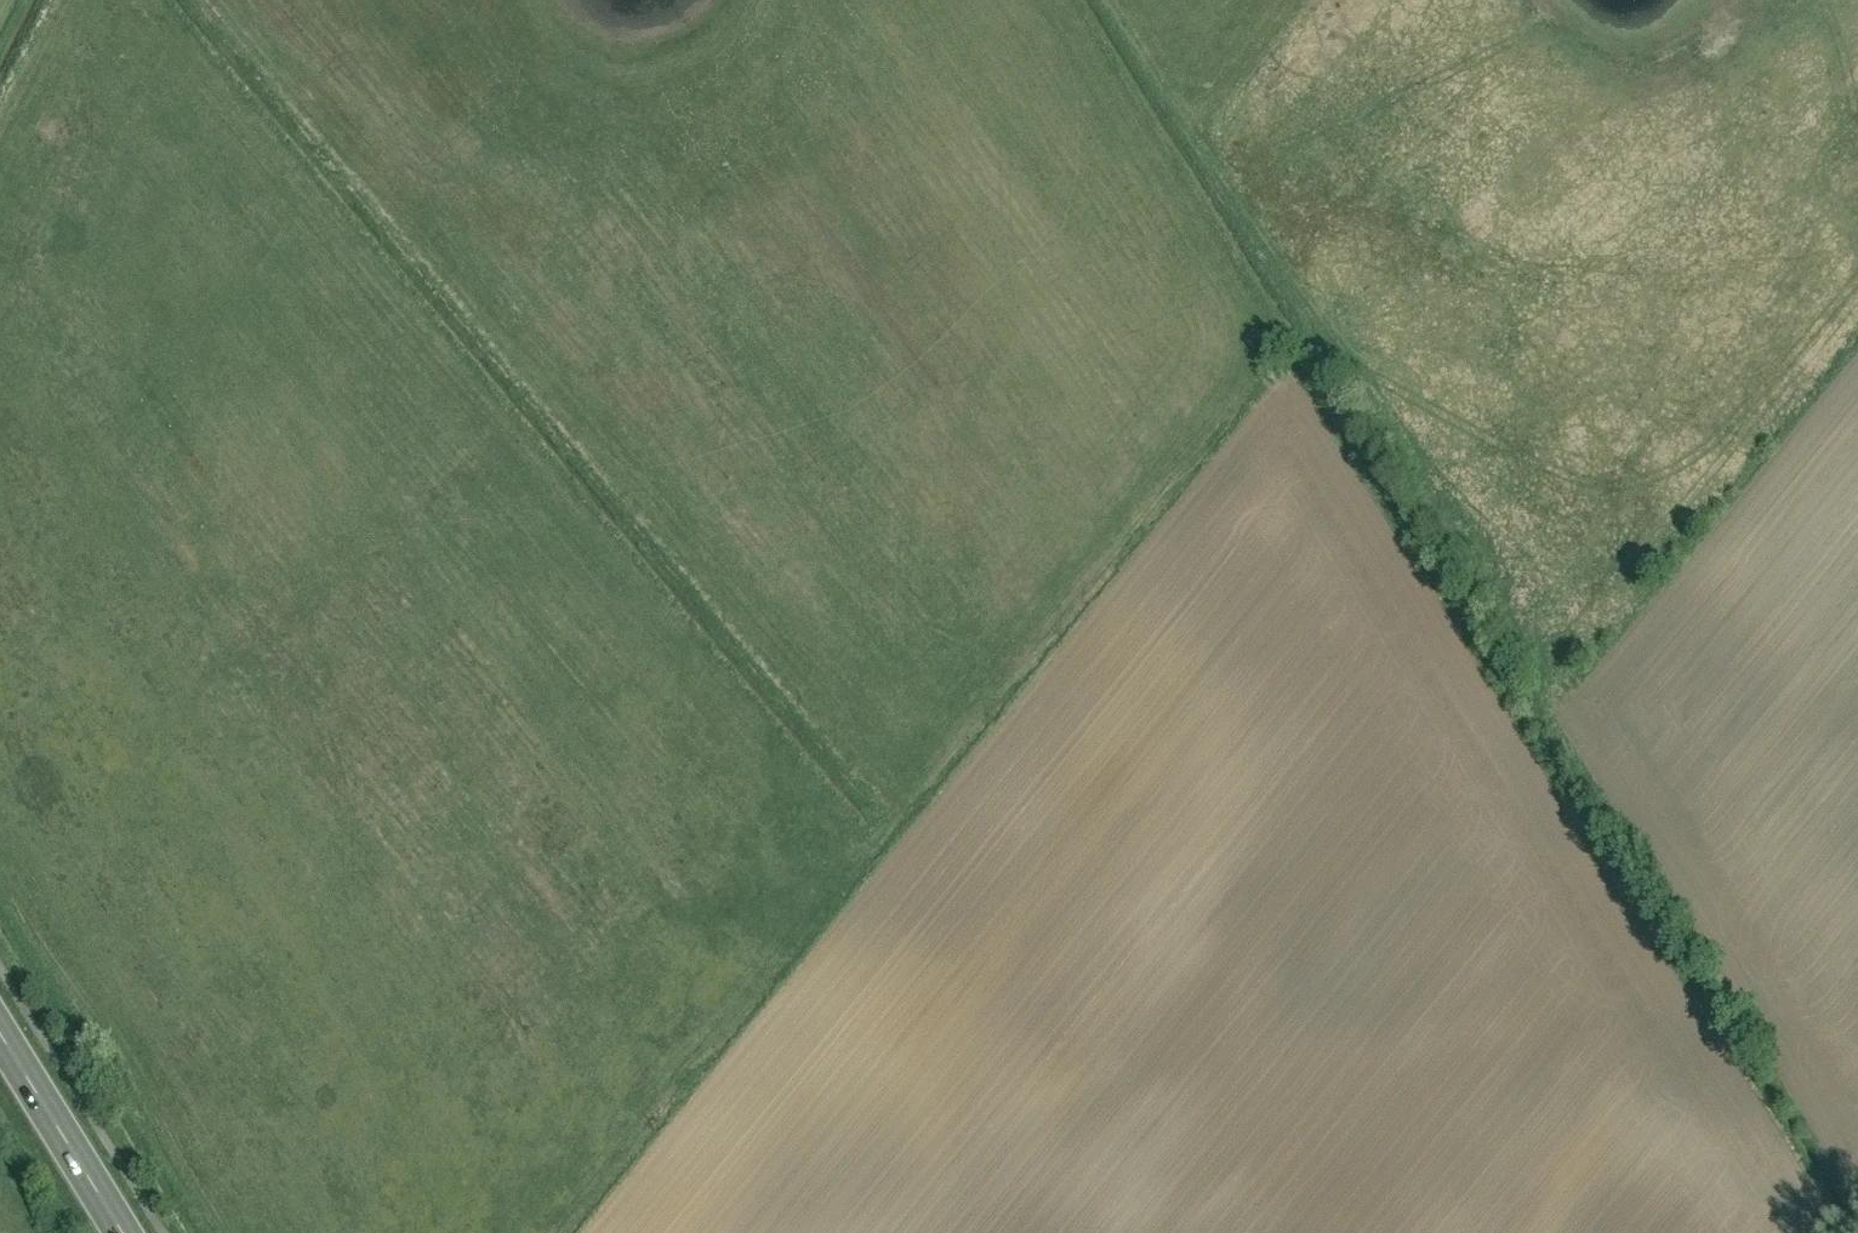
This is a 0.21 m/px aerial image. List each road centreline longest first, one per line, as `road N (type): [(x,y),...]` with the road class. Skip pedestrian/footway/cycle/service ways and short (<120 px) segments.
road 1 (primary): [(0,1034),(123,1232)]

